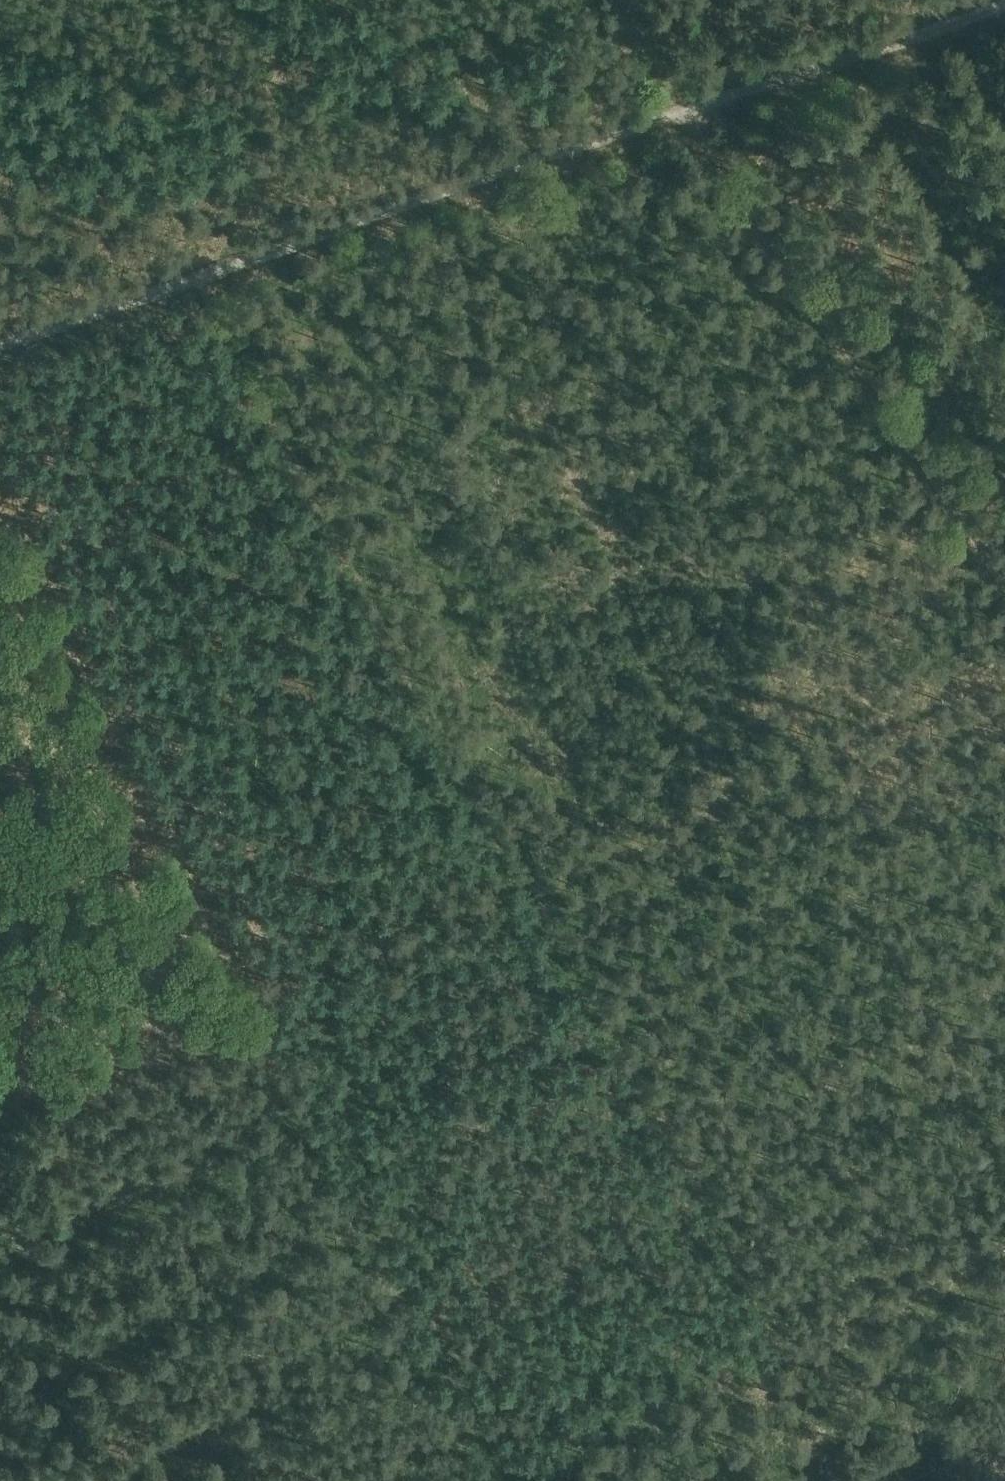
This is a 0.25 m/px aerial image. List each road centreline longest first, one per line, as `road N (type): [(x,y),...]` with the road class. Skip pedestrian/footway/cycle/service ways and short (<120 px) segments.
road 1 (track): [(1004,4),(0,346)]
road 2 (track): [(1004,588),(680,116),(625,0)]

